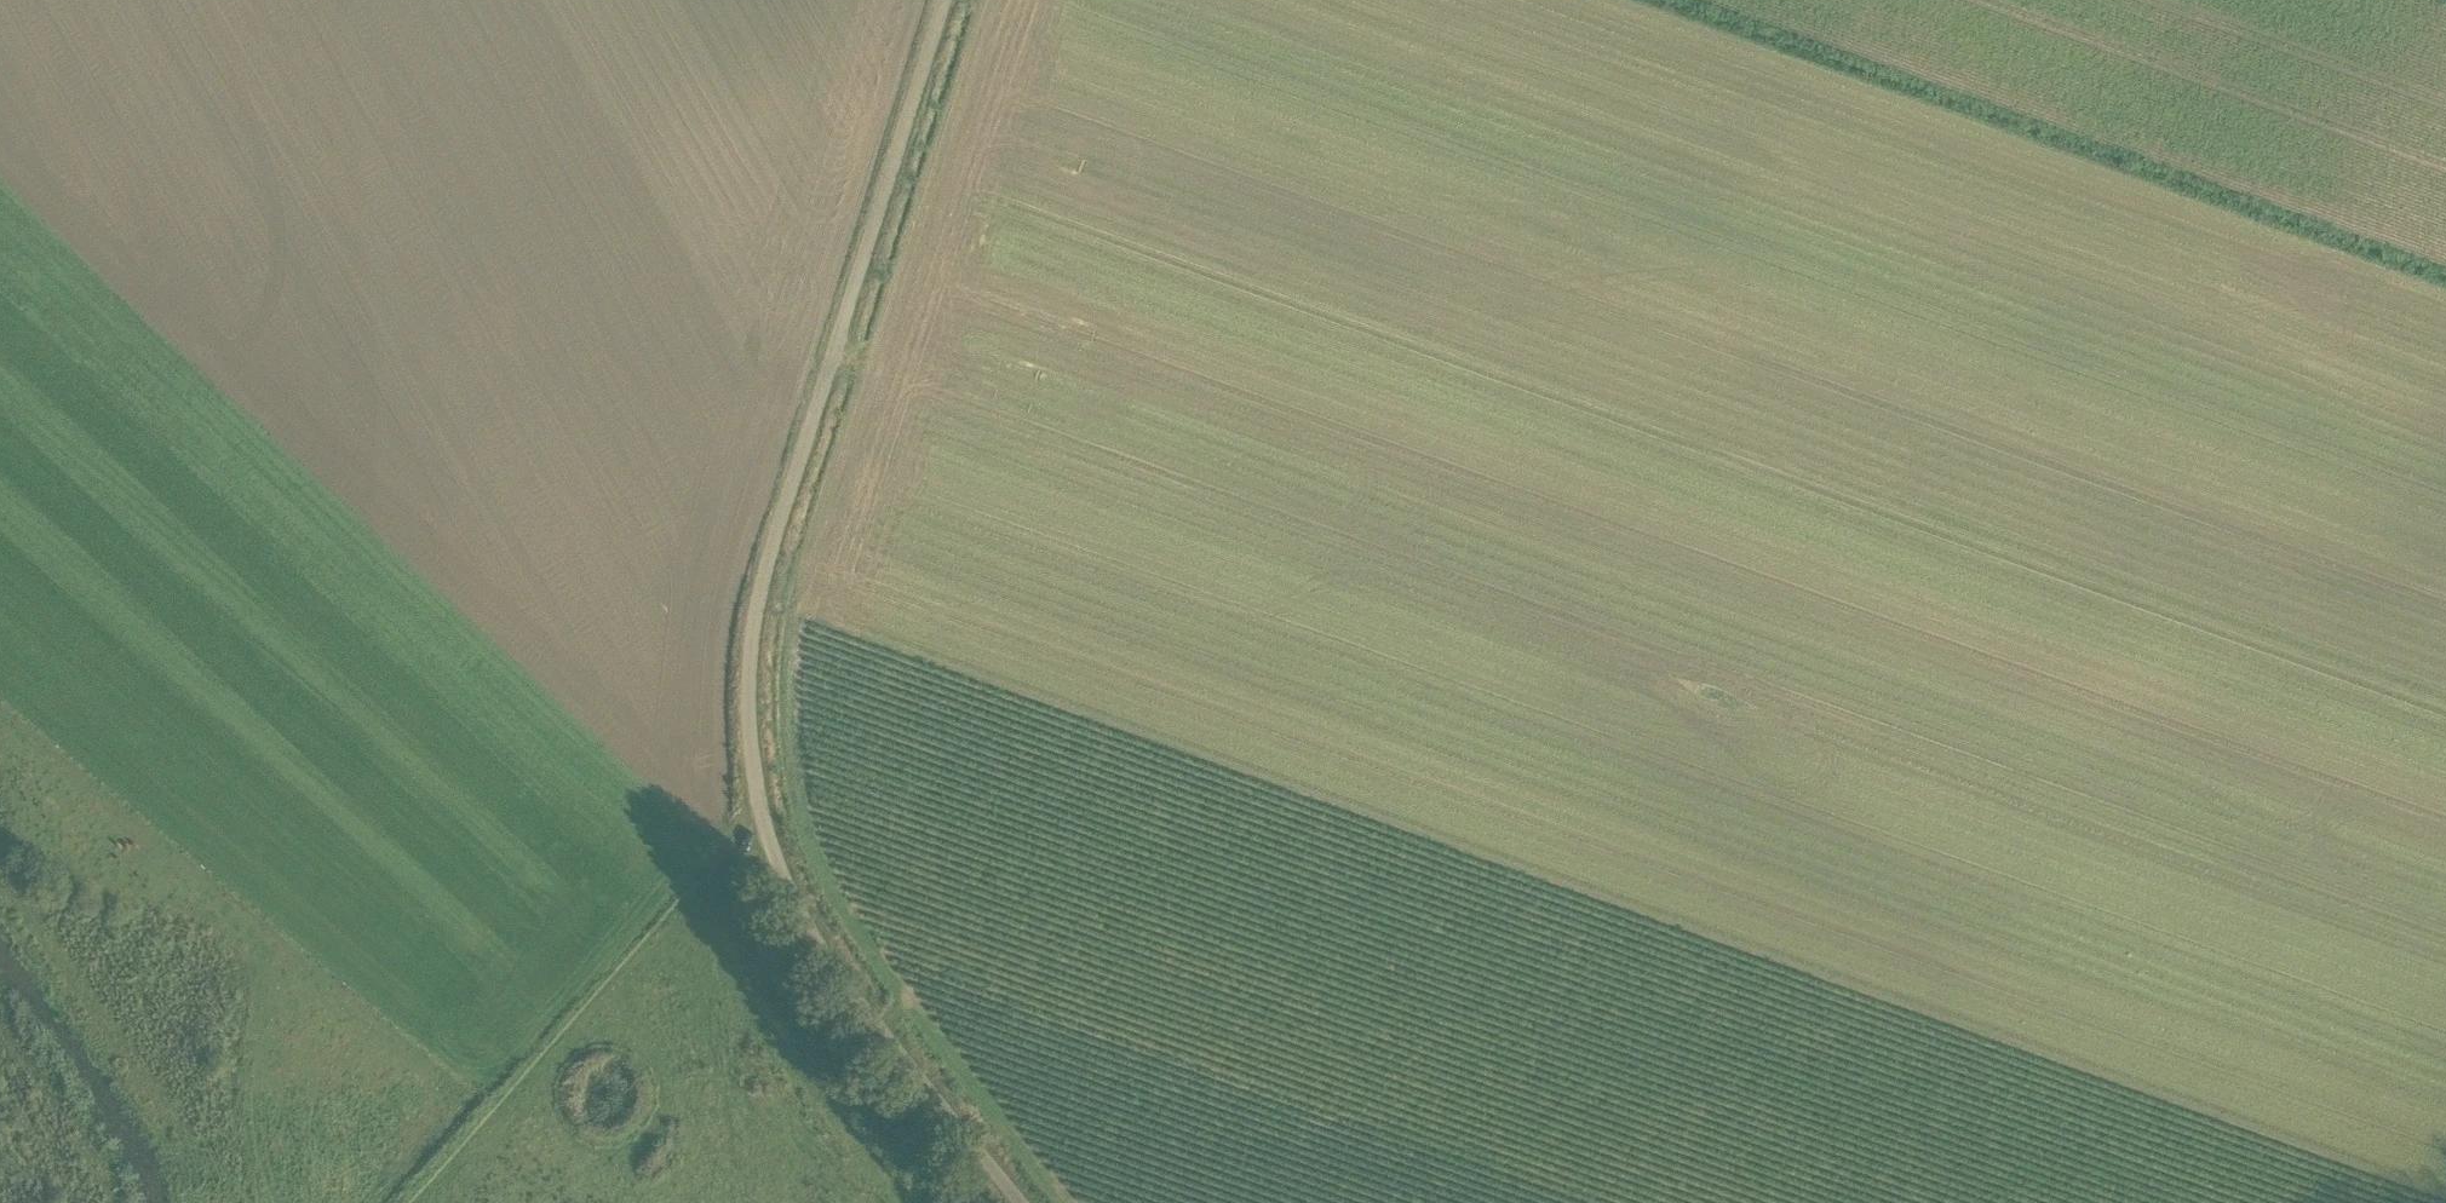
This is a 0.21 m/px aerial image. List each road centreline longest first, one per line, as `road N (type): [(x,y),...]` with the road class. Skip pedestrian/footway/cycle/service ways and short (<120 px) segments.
road 1 (unclassified): [(1051,1202),(825,942),(764,803),(750,676),(777,515),(937,0)]

